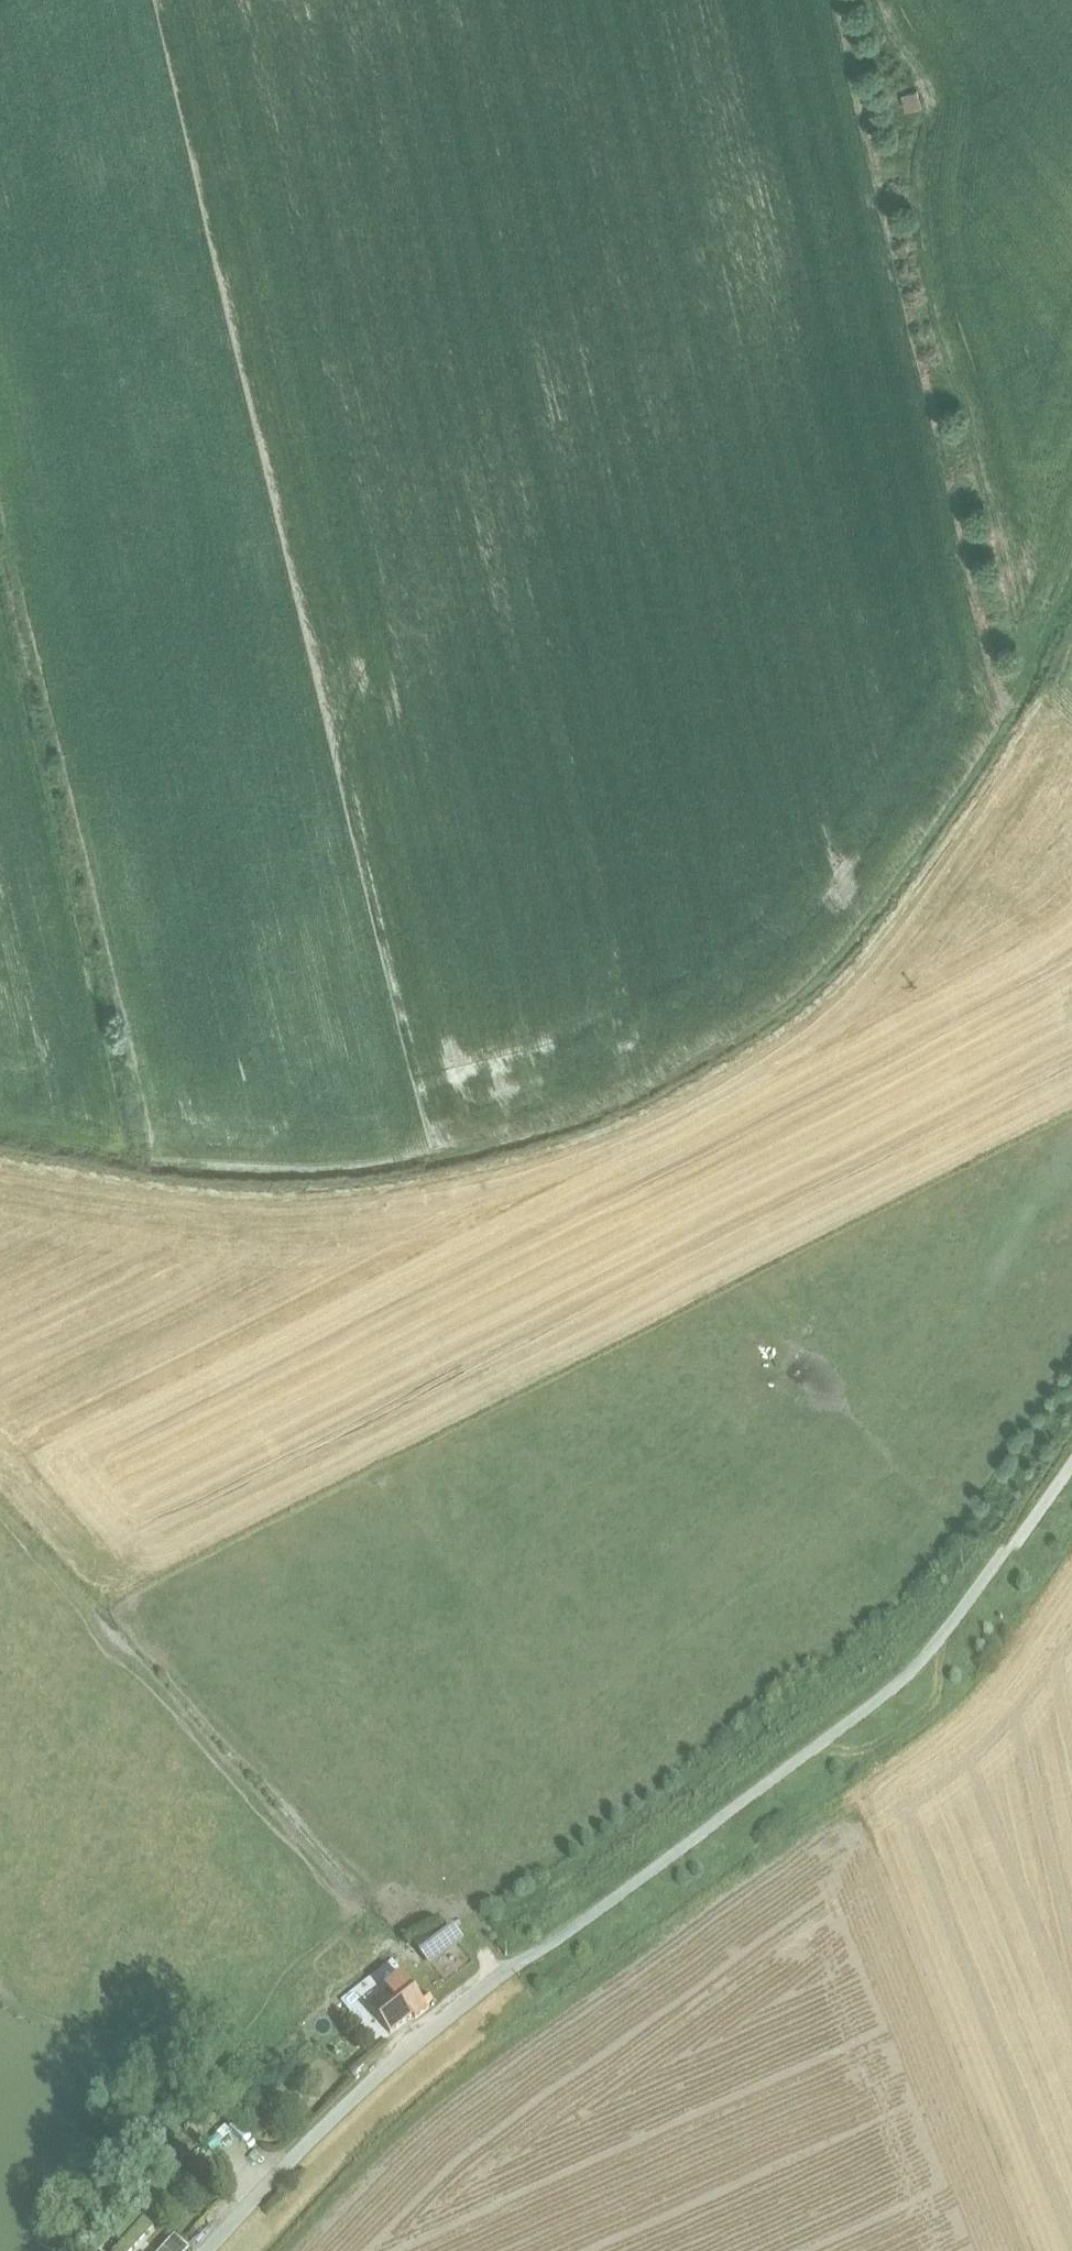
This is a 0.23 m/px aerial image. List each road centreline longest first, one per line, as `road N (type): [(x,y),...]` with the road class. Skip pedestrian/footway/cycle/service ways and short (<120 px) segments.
road 1 (unclassified): [(210,2250),(290,2162),(504,1977),(762,1796),(933,1656),(1071,1474)]

